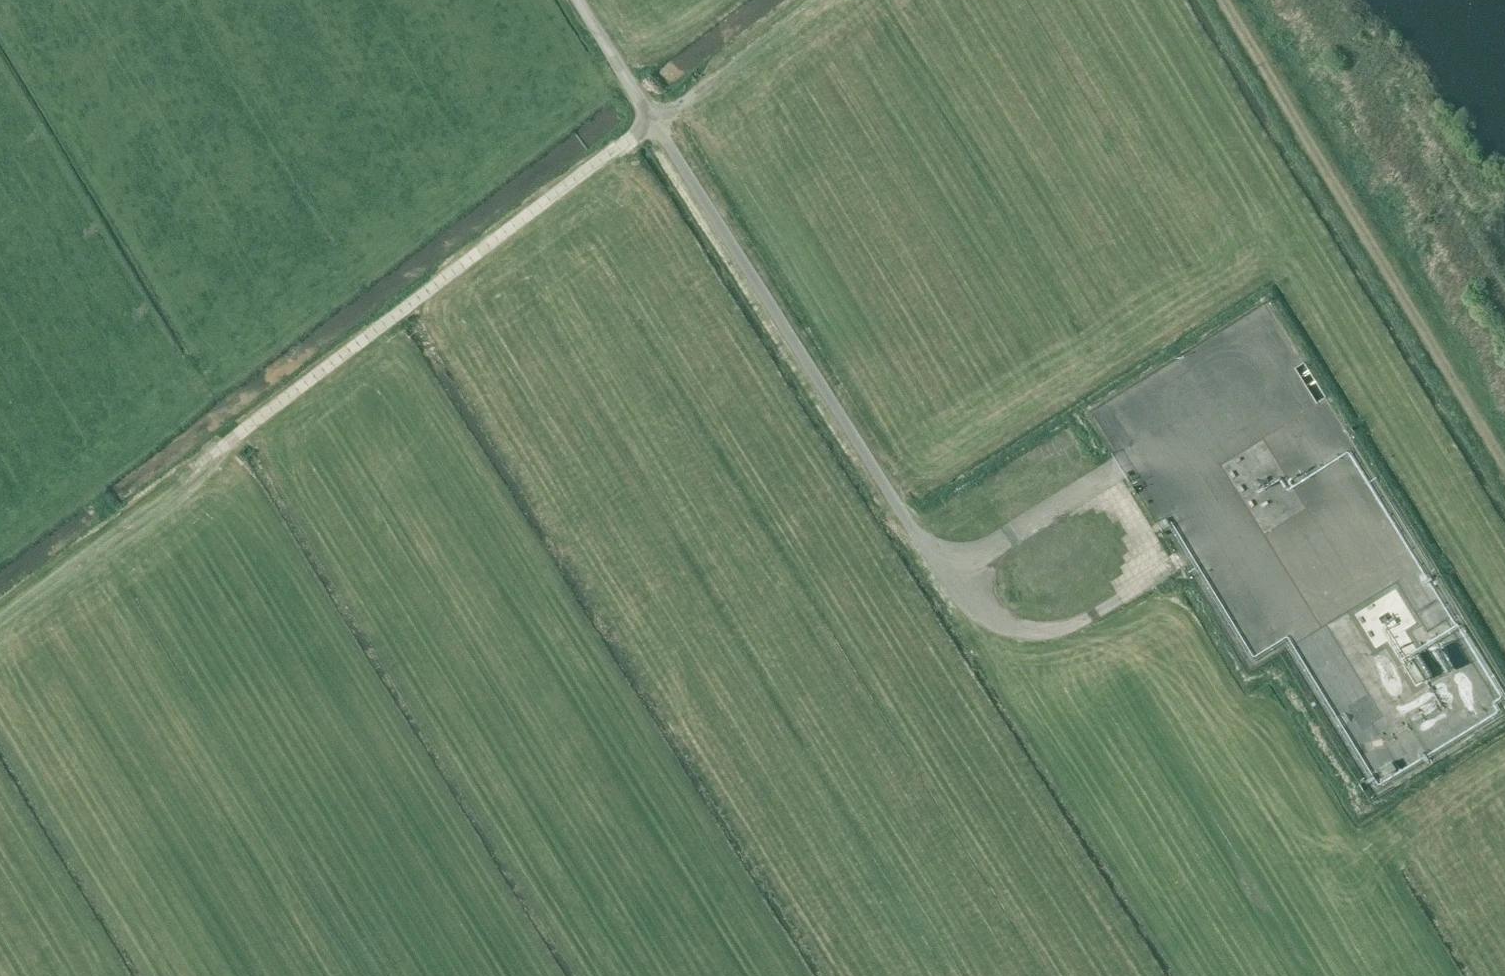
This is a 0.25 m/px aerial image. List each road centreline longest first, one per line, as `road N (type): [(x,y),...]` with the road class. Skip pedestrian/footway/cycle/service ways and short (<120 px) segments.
road 1 (track): [(229,441),(814,0)]

